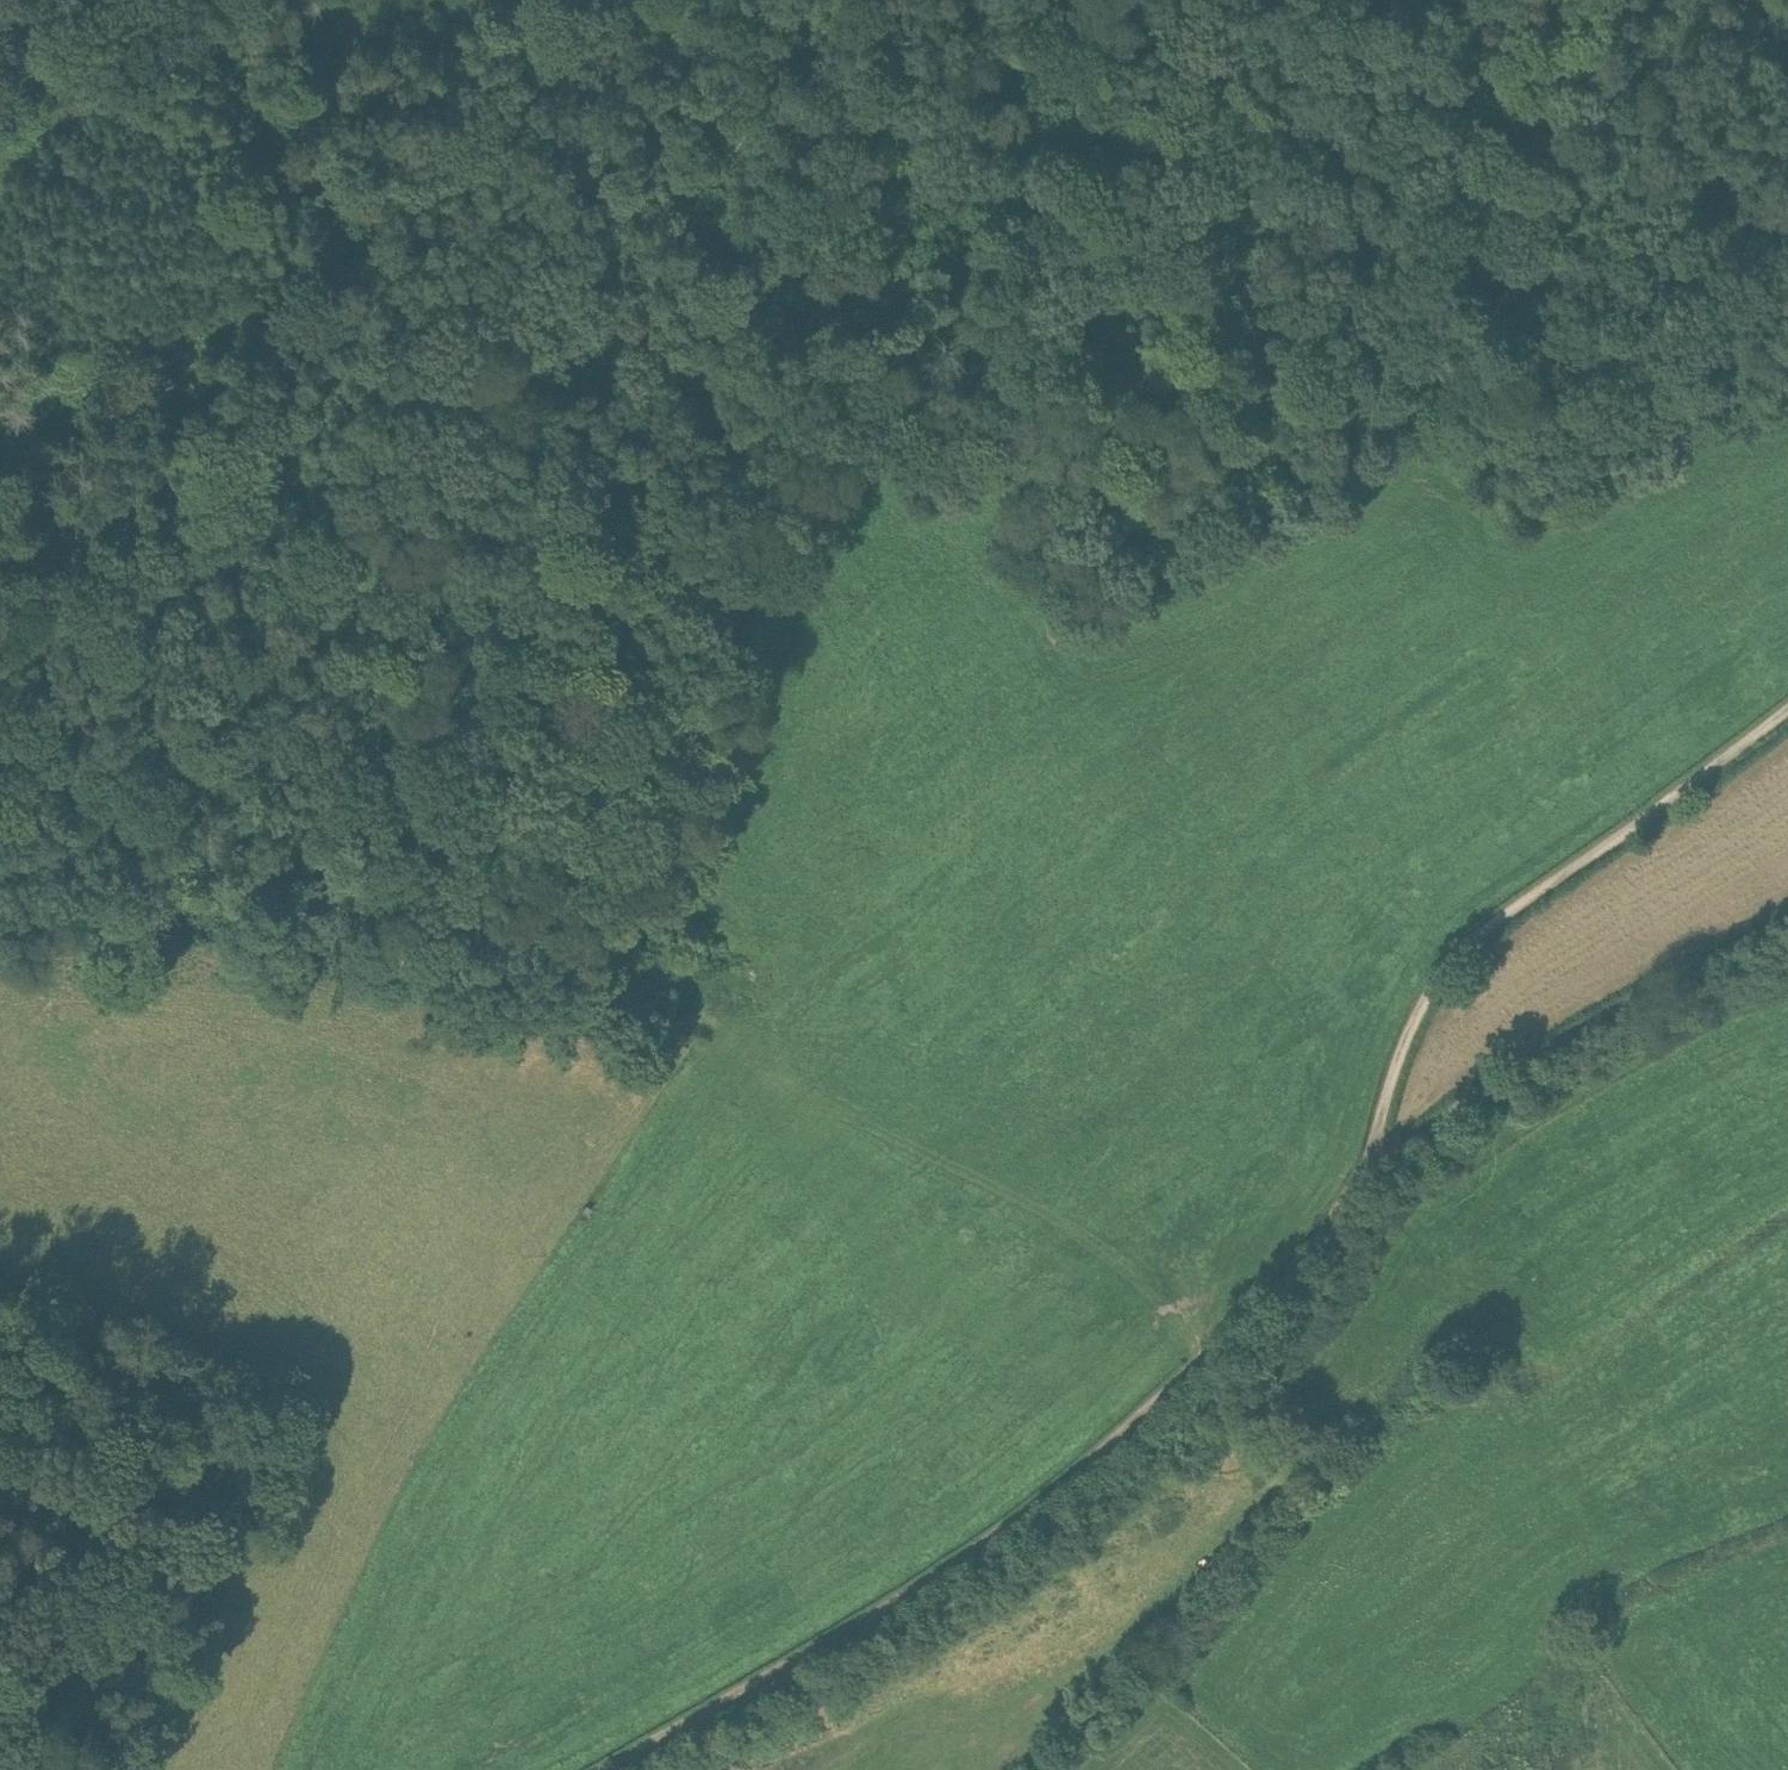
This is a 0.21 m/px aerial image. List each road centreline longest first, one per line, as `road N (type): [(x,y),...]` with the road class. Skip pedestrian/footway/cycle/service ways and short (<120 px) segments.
road 1 (track): [(606,1769),(890,1609),(1054,1492),(1283,1281),(1372,1157)]
road 2 (track): [(1372,1157),(1407,1035),(1452,961),(1787,710)]
road 3 (track): [(1372,1157),(1787,923)]

